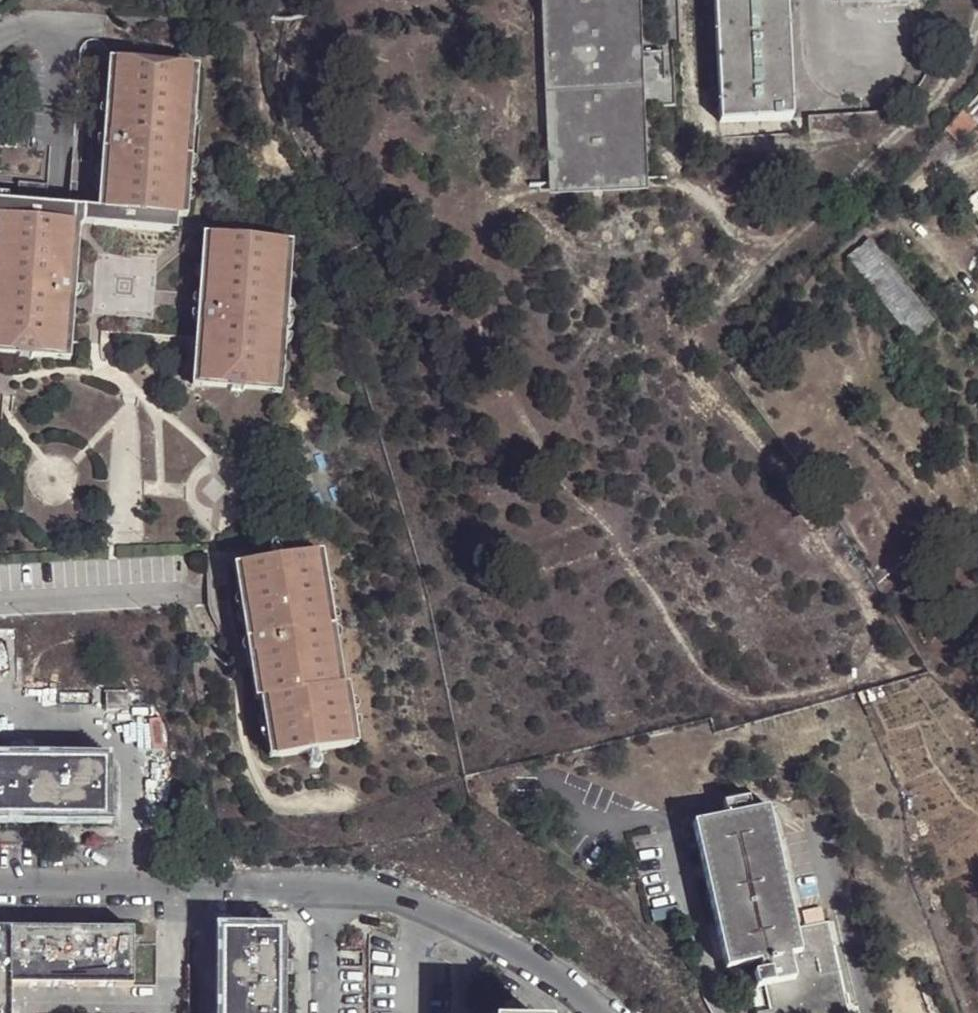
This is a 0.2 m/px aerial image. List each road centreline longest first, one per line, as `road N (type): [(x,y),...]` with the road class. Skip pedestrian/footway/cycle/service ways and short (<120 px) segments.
road 1 (track): [(977,21),(935,98),(691,334),(687,357),(700,382),(789,478),(874,615)]
road 2 (residential): [(0,890),(324,892)]
road 3 (residential): [(324,892),(478,930),(597,1012)]
road 4 (residential): [(324,892),(324,1012)]

